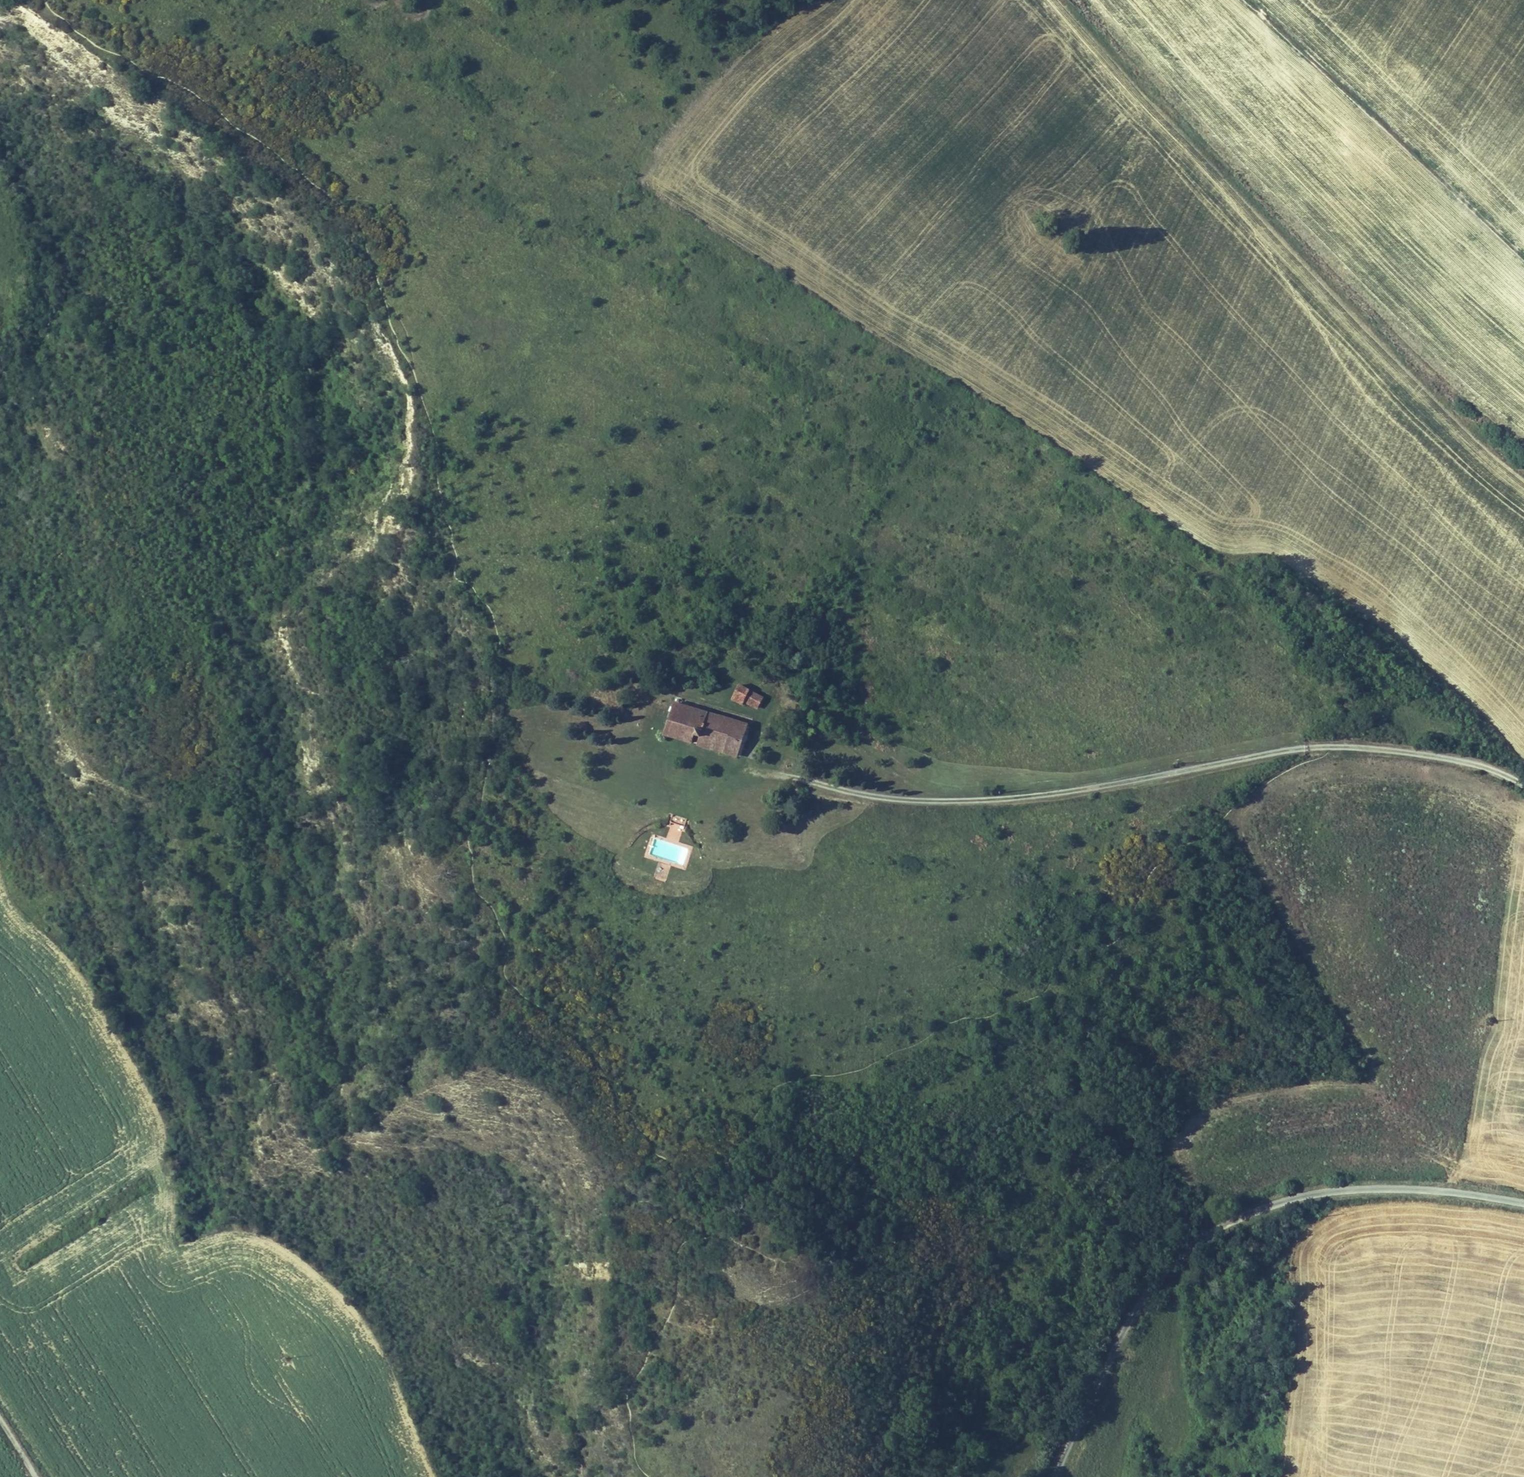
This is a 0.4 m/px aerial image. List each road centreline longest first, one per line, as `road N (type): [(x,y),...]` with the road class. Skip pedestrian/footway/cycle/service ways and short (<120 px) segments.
road 1 (unclassified): [(1054,1476),(1155,1276),(1219,1227),(1328,1191),(1420,1189),(1523,1203)]
road 2 (track): [(1523,258),(1252,0)]

